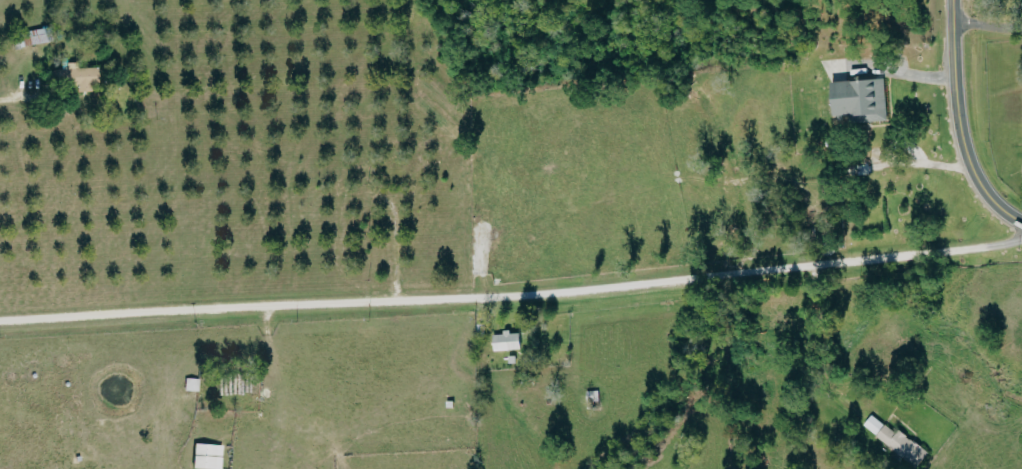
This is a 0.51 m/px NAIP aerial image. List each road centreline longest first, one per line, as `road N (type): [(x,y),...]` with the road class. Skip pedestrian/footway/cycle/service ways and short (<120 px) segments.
road 1 (residential): [(0,323),(531,294),(979,249),(1021,234)]
road 2 (secondary): [(1021,223),(973,180),(958,141),(948,0)]

